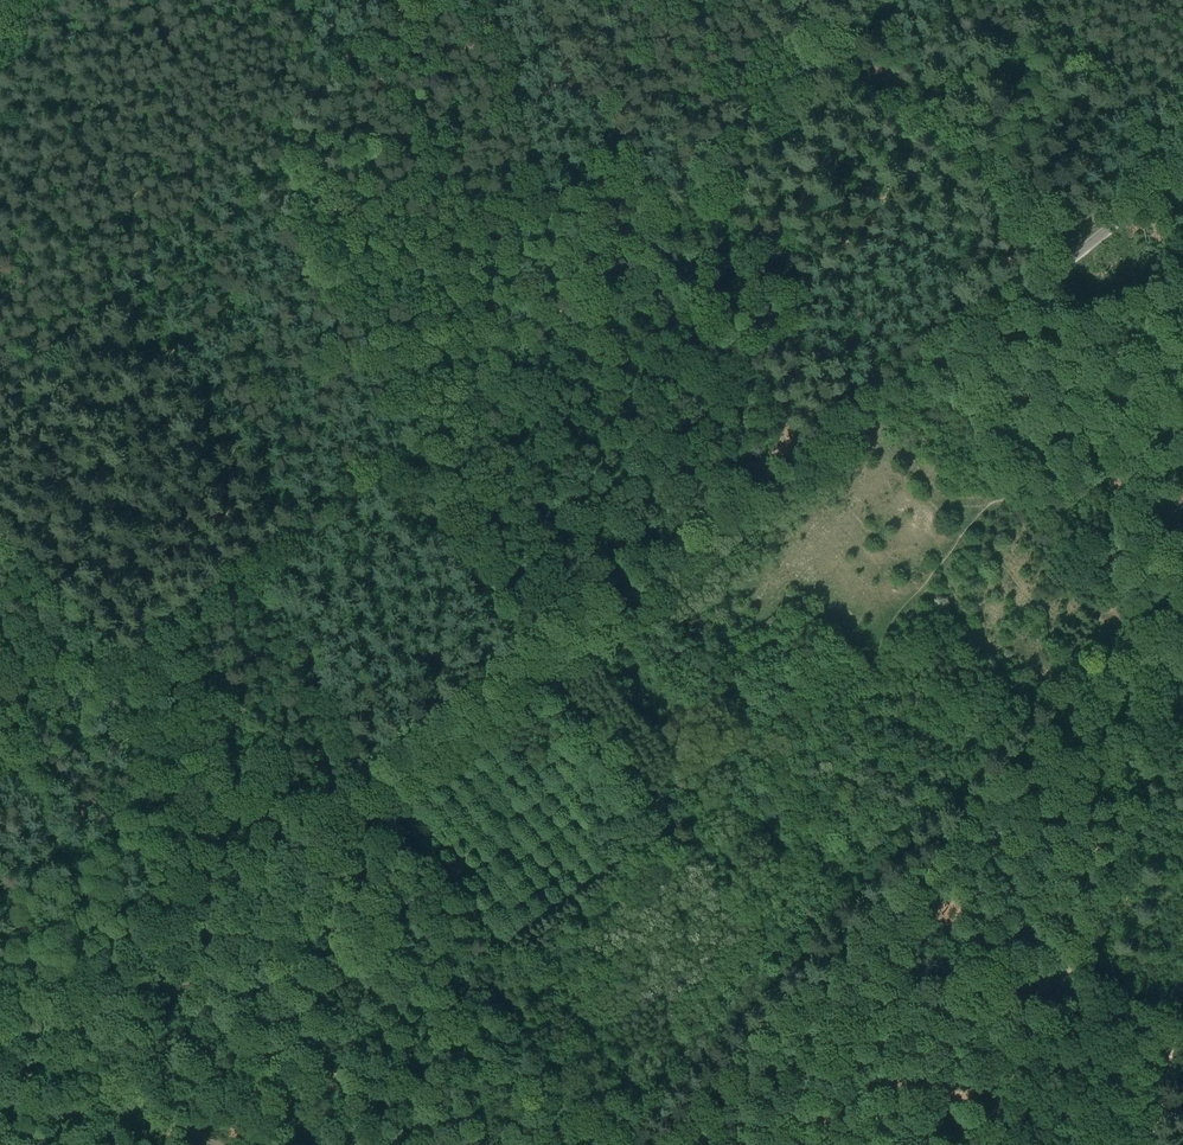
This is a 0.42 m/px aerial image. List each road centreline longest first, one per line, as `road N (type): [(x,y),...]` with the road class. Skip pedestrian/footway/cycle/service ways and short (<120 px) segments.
road 1 (tertiary): [(0,1051),(130,978),(1182,170)]
road 2 (track): [(775,0),(1030,207),(1073,257)]

